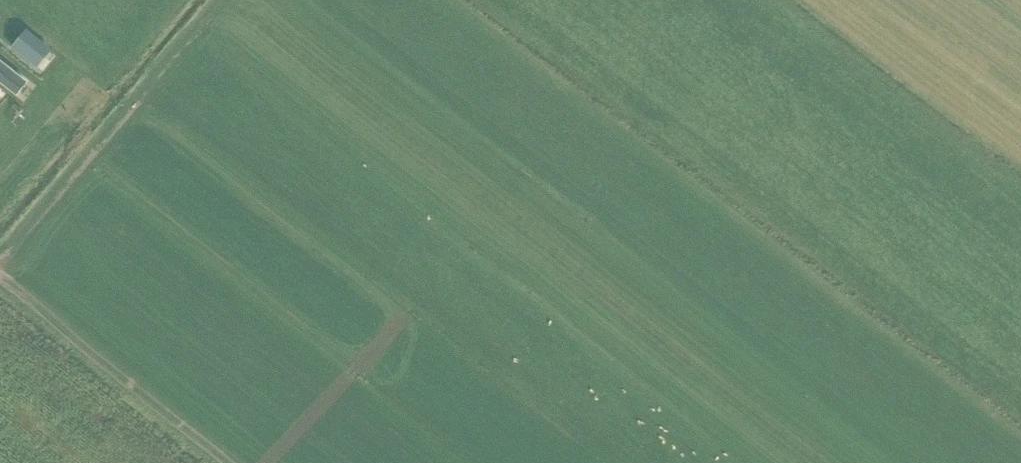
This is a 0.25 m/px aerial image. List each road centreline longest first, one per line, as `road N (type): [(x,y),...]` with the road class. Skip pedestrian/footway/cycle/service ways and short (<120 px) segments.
road 1 (track): [(0,276),(229,462)]

